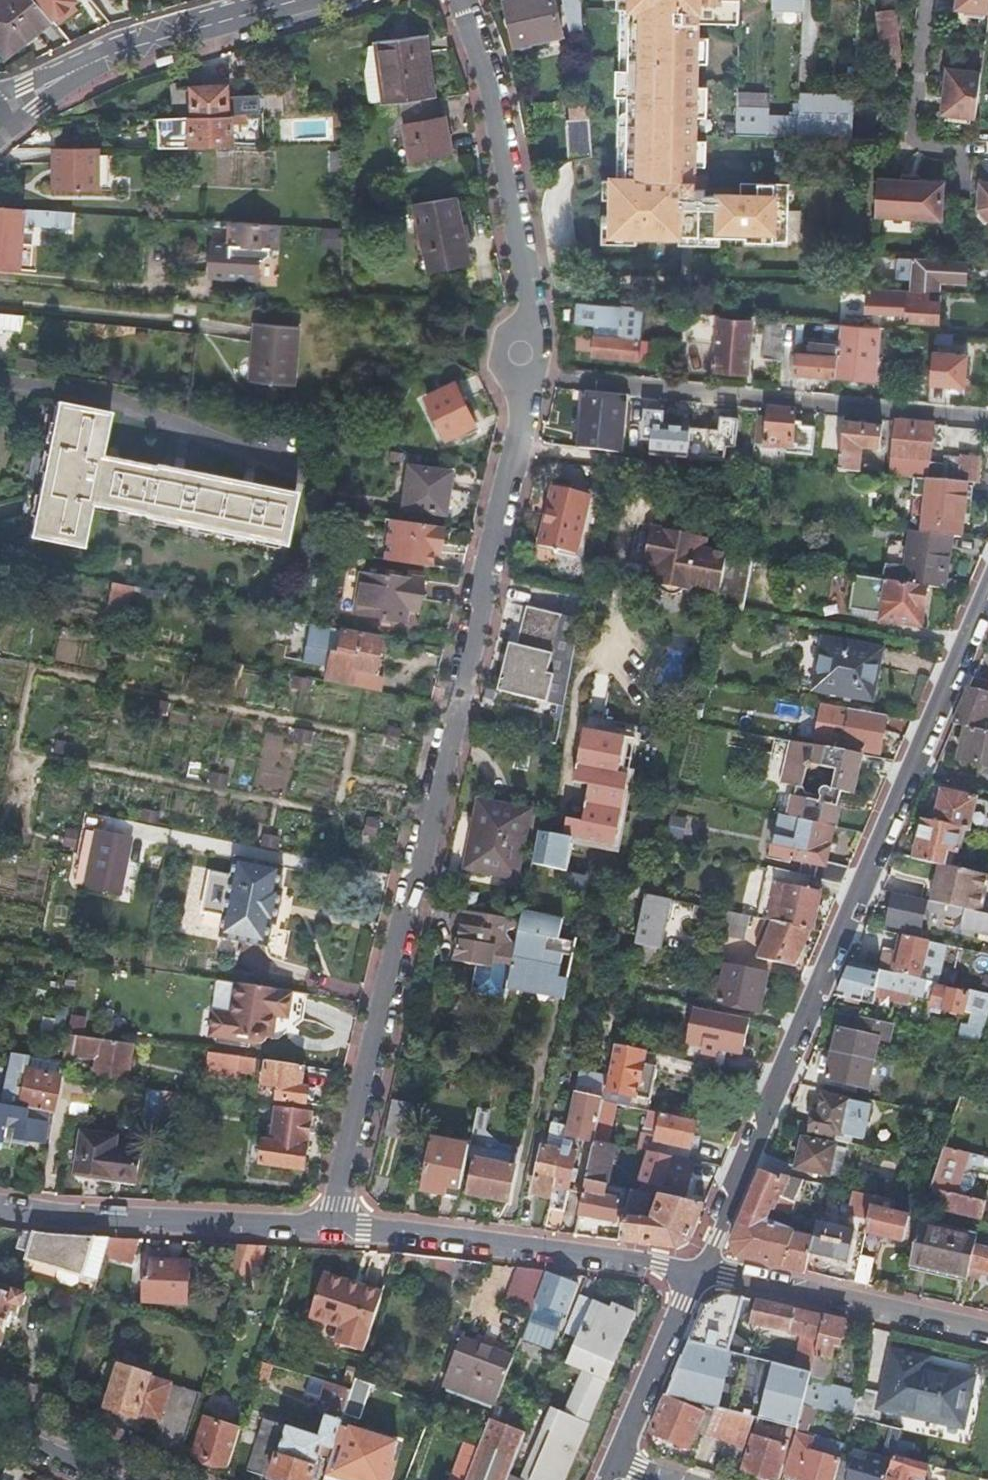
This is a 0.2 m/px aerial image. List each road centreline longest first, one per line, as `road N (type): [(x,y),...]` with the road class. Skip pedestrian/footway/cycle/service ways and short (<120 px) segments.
road 1 (residential): [(461,0),(507,172),(528,299),(521,412),(488,589),(331,1227)]
road 2 (residential): [(987,600),(699,1273)]
road 3 (residential): [(699,1273),(331,1227)]
road 4 (residential): [(331,1227),(0,1208)]
road 5 (residential): [(987,1335),(699,1273)]
road 6 (residential): [(63,81),(138,47),(311,0)]
road 7 (residential): [(611,1469),(699,1273)]
road 8 (tertiary): [(0,1420),(119,1479)]

